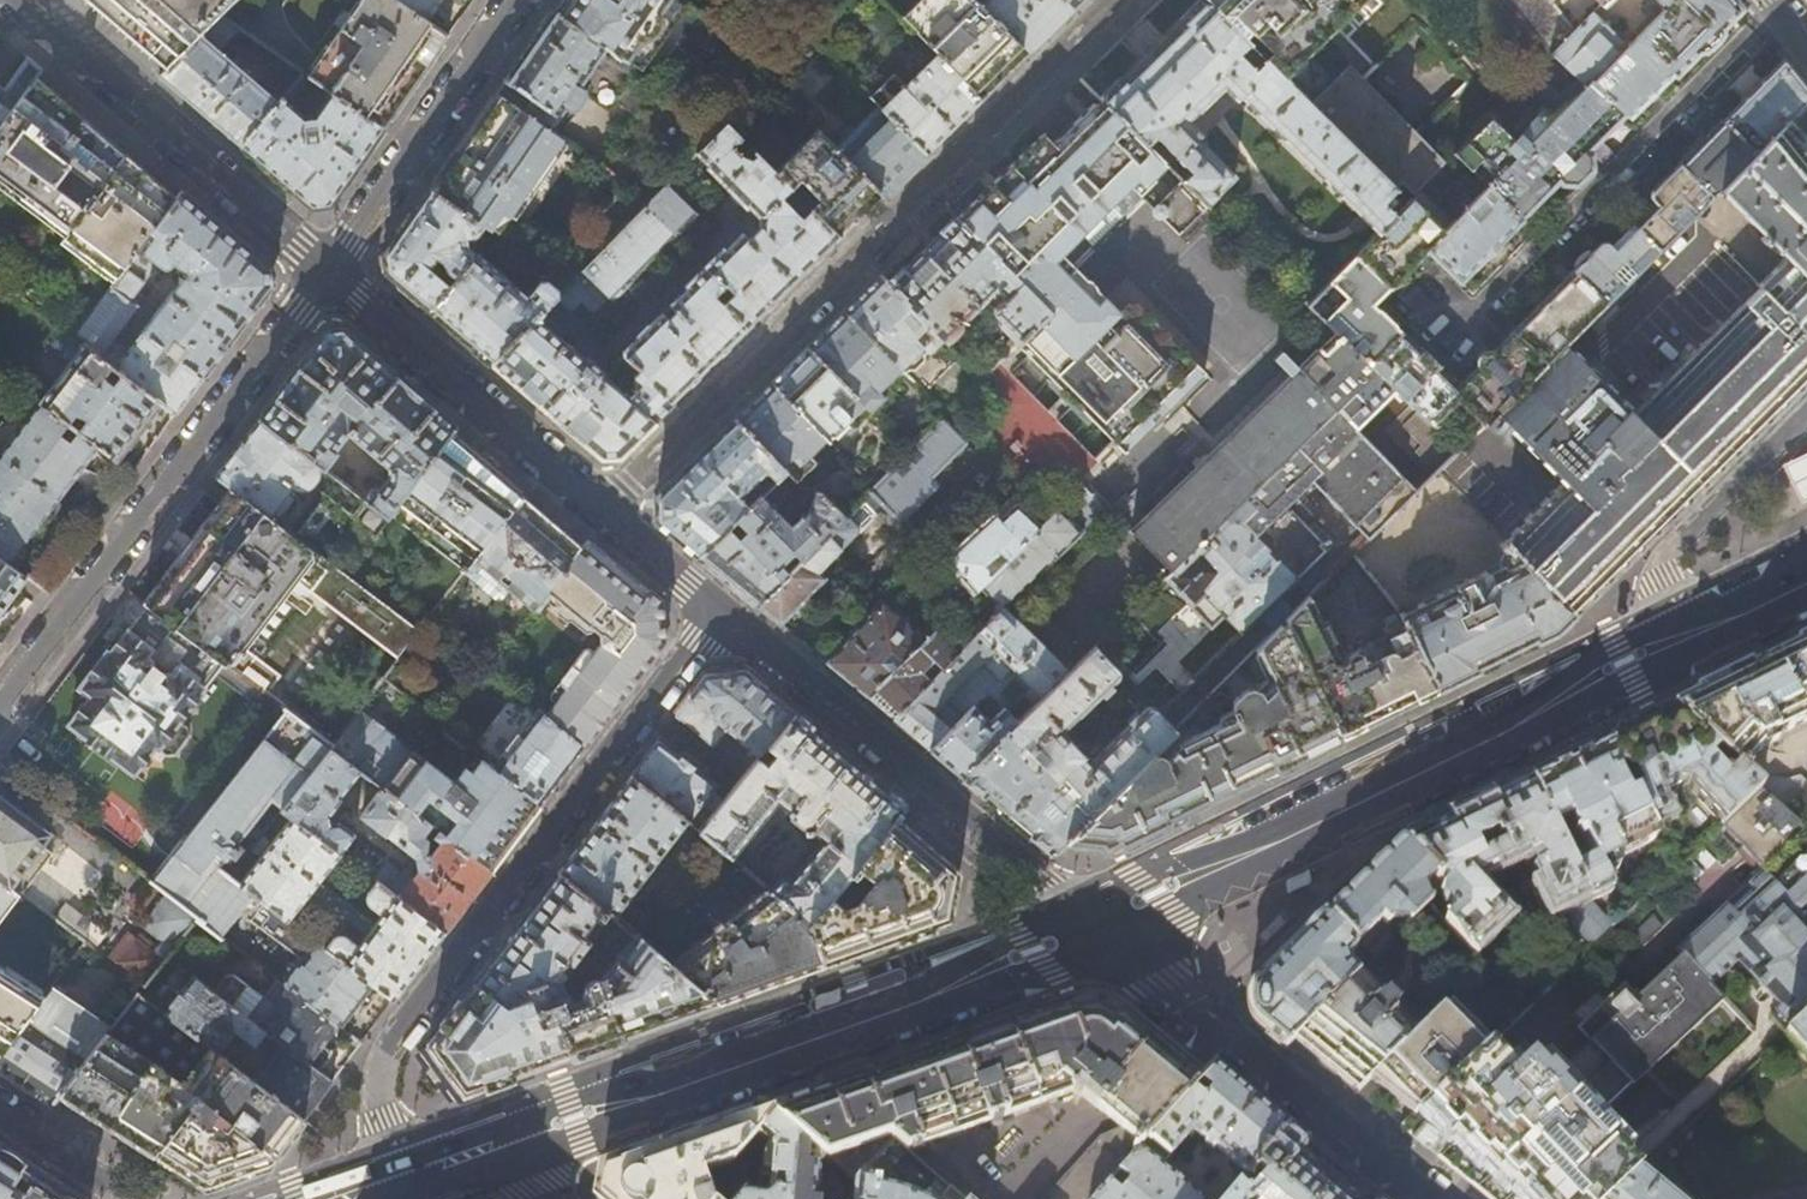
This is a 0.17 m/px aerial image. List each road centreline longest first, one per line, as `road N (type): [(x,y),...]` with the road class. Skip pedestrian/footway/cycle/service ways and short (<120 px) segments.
road 1 (residential): [(395,1180),(379,1090),(385,1059),(718,613)]
road 2 (secondary): [(1096,925),(1682,636)]
road 3 (secondary): [(503,1143),(850,1024),(1096,925)]
road 4 (residential): [(326,273),(0,701)]
road 5 (tertiary): [(718,613),(326,273)]
road 6 (tertiary): [(1096,925),(718,613)]
road 7 (tertiary): [(1429,1198),(1096,925)]
road 8 (tertiary): [(326,273),(14,0)]
road 9 (residential): [(515,0),(326,273)]
road 10 (residential): [(1682,636),(1664,607),(1663,578),(1680,540),(1806,412)]
road 11 (residential): [(0,1113),(121,1198)]
road 12 (secondary): [(1682,636),(1806,575)]

